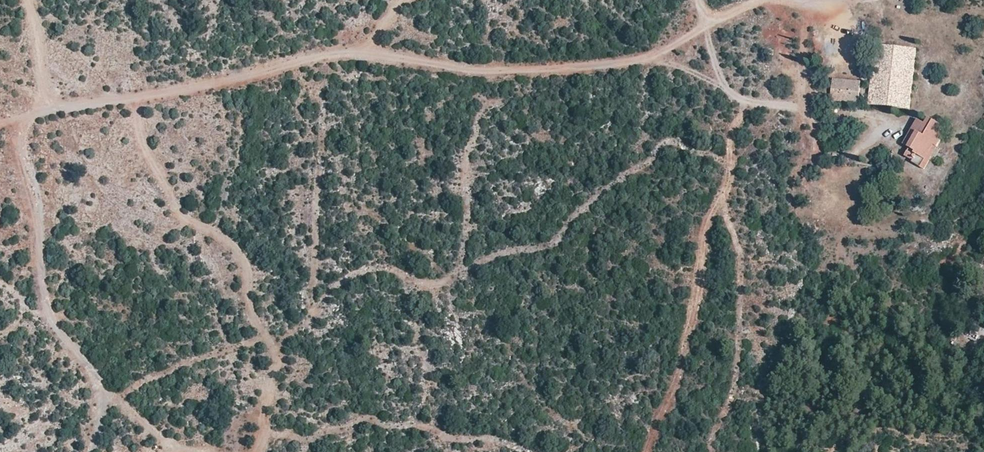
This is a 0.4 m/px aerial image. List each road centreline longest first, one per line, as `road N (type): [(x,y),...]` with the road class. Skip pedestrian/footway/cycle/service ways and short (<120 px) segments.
road 1 (track): [(700,0),(703,14),(674,52),(465,71),(351,59),(116,97),(0,128)]
road 2 (track): [(91,451),(104,395),(50,313),(40,267),(27,135),(42,89),(26,0)]

